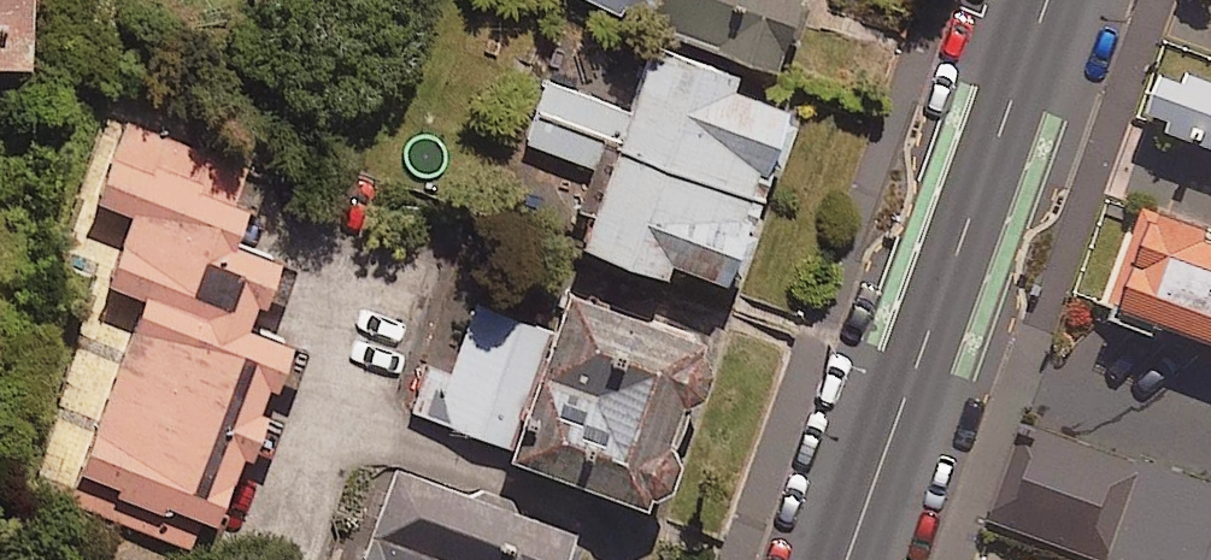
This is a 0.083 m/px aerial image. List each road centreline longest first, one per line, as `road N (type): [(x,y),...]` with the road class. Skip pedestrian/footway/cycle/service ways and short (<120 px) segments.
road 1 (secondary): [(1057,0),(857,559)]

